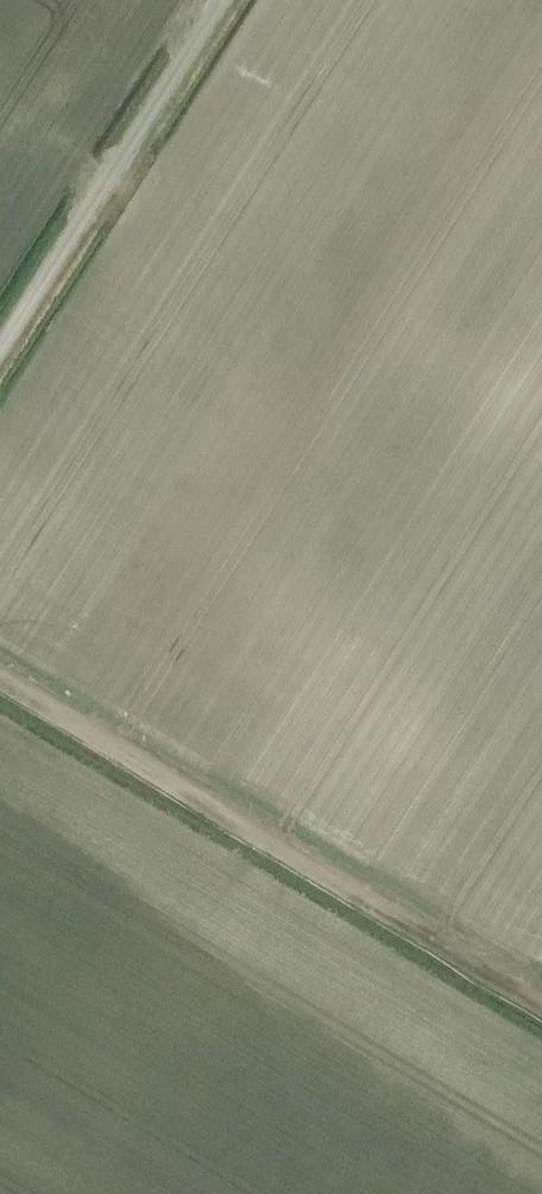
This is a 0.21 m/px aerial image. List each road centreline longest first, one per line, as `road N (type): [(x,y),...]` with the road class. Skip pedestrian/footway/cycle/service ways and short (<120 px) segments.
road 1 (track): [(0,679),(541,1005)]
road 2 (unclassified): [(0,346),(219,0)]

